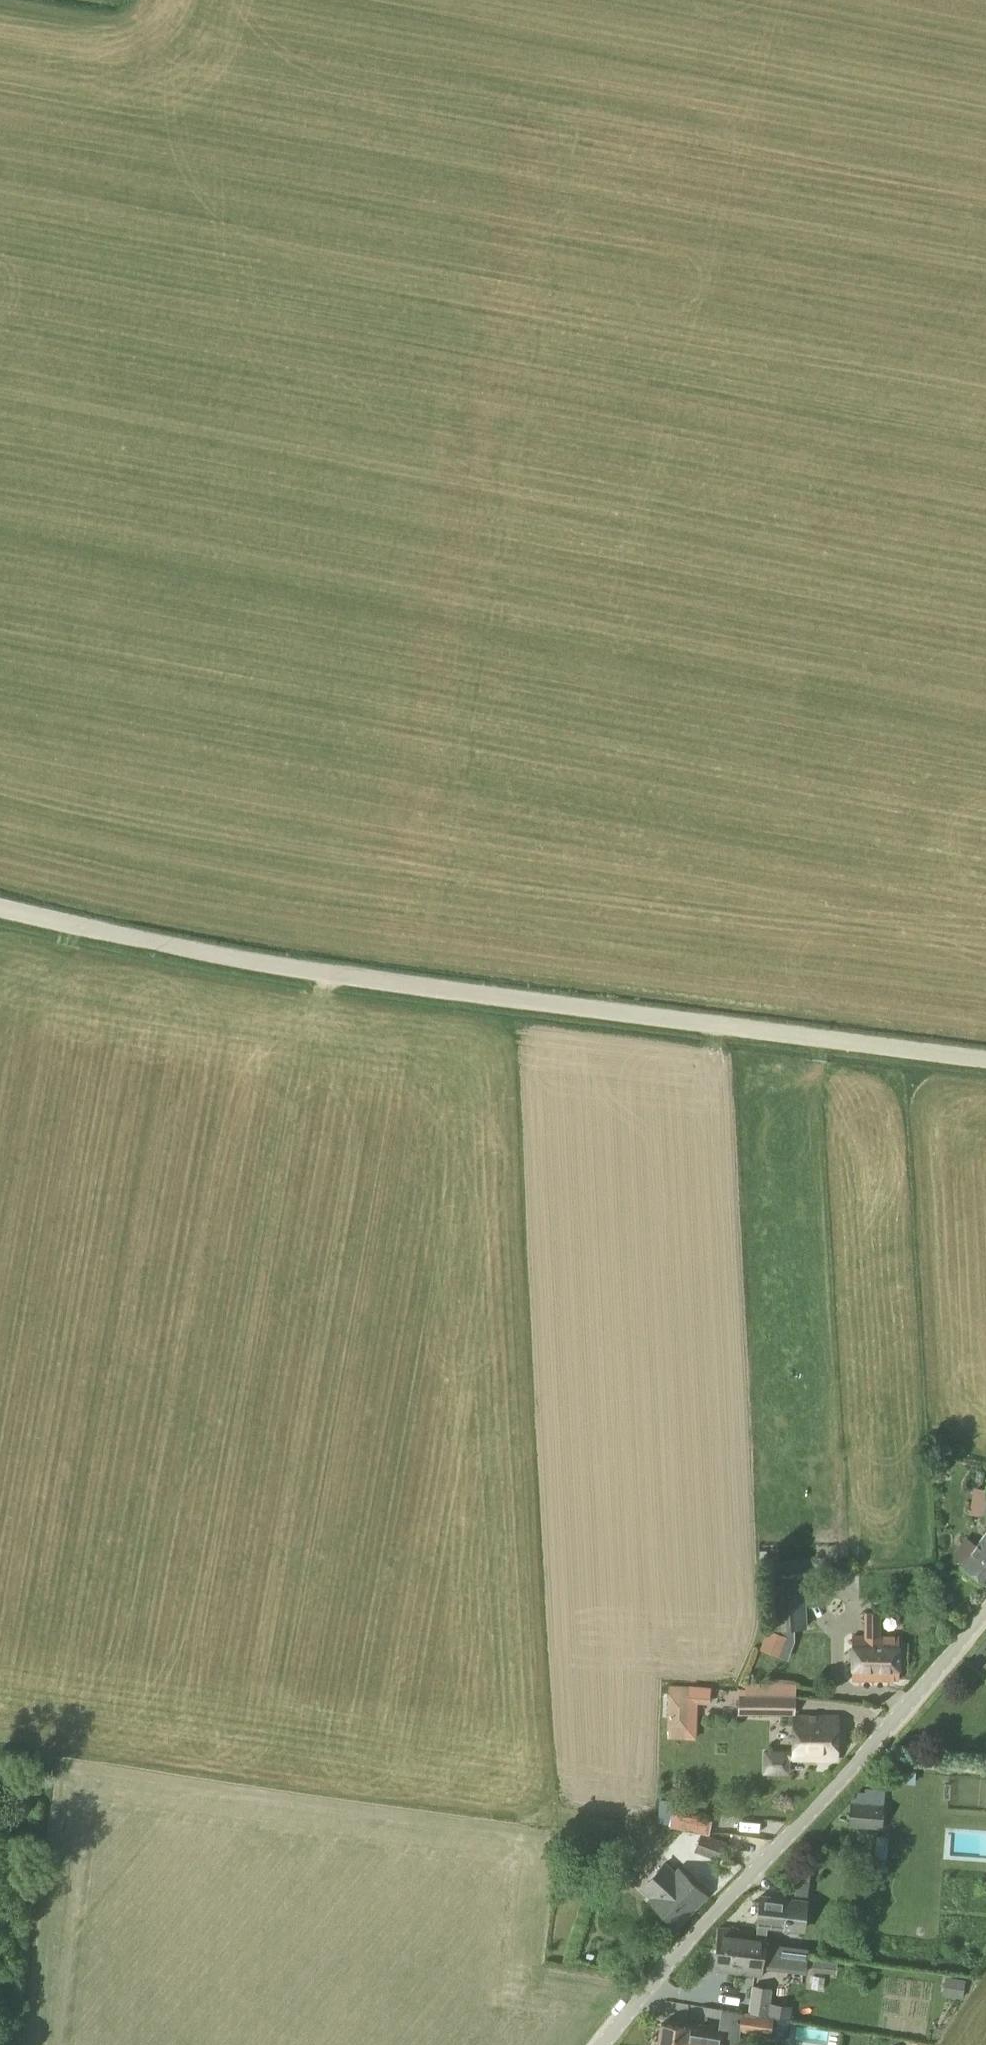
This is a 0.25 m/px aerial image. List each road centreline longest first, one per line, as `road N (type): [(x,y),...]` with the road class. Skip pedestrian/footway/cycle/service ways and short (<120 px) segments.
road 1 (unclassified): [(985,1062),(224,961),(0,909)]
road 2 (unclassified): [(606,2044),(985,1617)]

